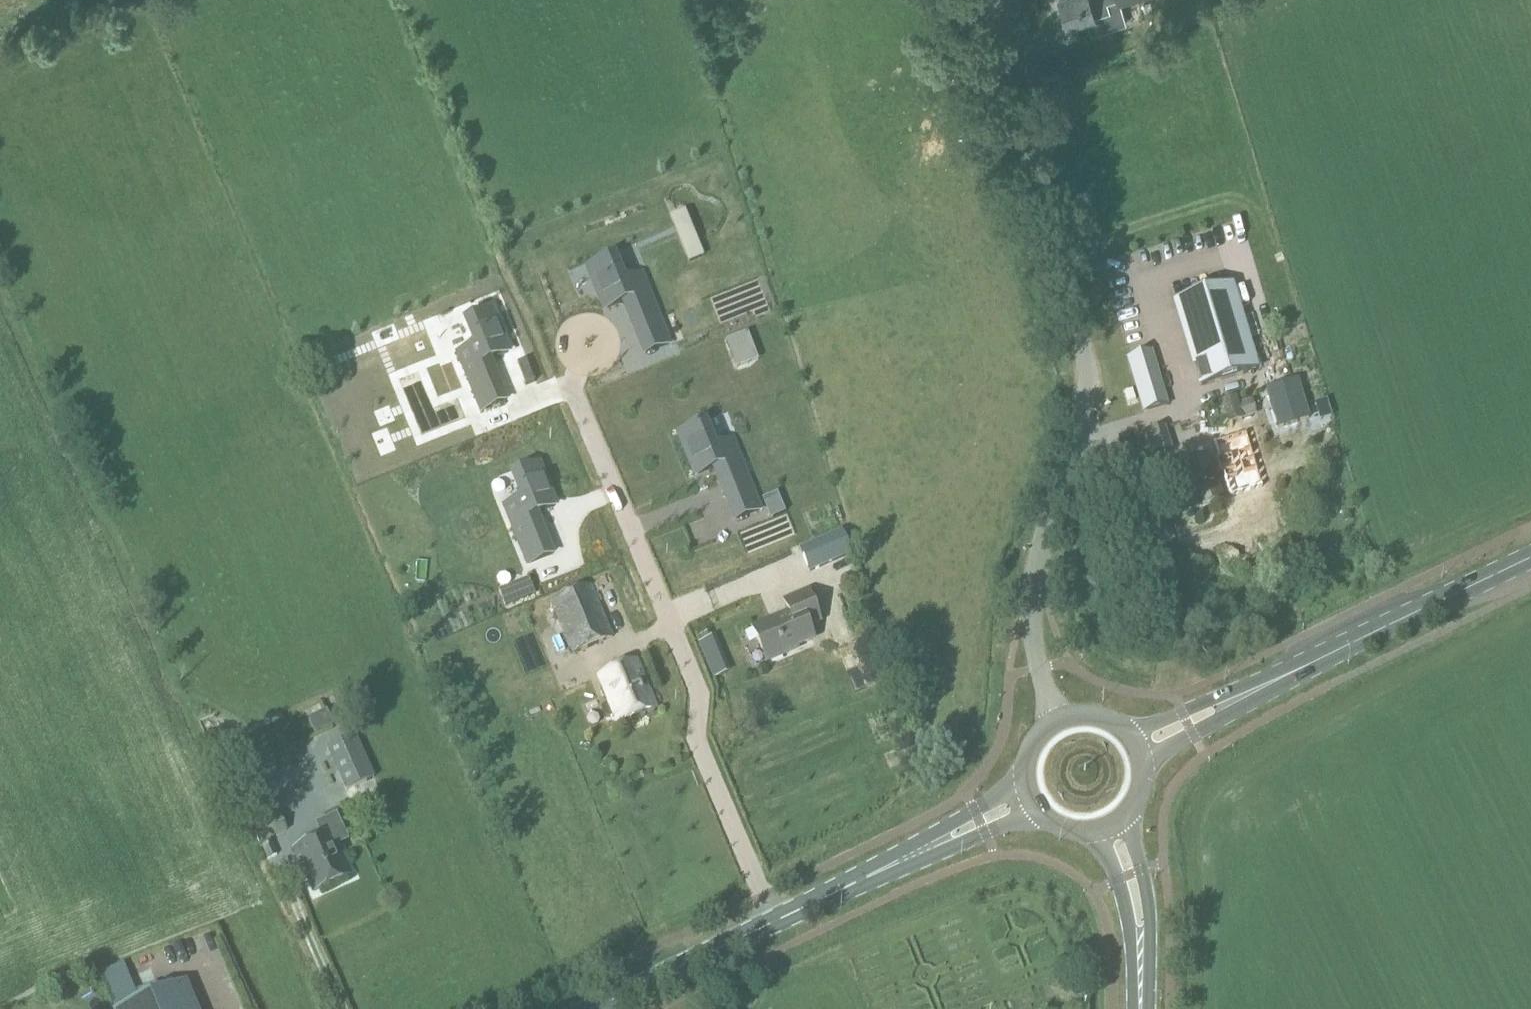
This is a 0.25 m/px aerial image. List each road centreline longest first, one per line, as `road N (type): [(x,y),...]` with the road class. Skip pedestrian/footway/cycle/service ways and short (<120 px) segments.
road 1 (unclassified): [(985,0),(1082,326),(1090,382),(1031,600),(1041,670),(1061,719)]
road 2 (residential): [(775,923),(695,740),(699,689),(574,388),(588,344)]
road 3 (secondary): [(1265,689),(1530,557)]
road 4 (secondary): [(595,1008),(775,923)]
road 5 (secondary): [(775,923),(924,851)]
road 6 (secondary): [(1265,689),(1208,700),(1128,734)]
road 7 (secondary): [(1142,762),(1265,689)]
road 8 (tertiary): [(1141,947),(1149,916),(1126,817)]
road 9 (secondary): [(1024,780),(948,824),(924,851)]
road 10 (tertiary): [(1096,834),(1141,947)]

